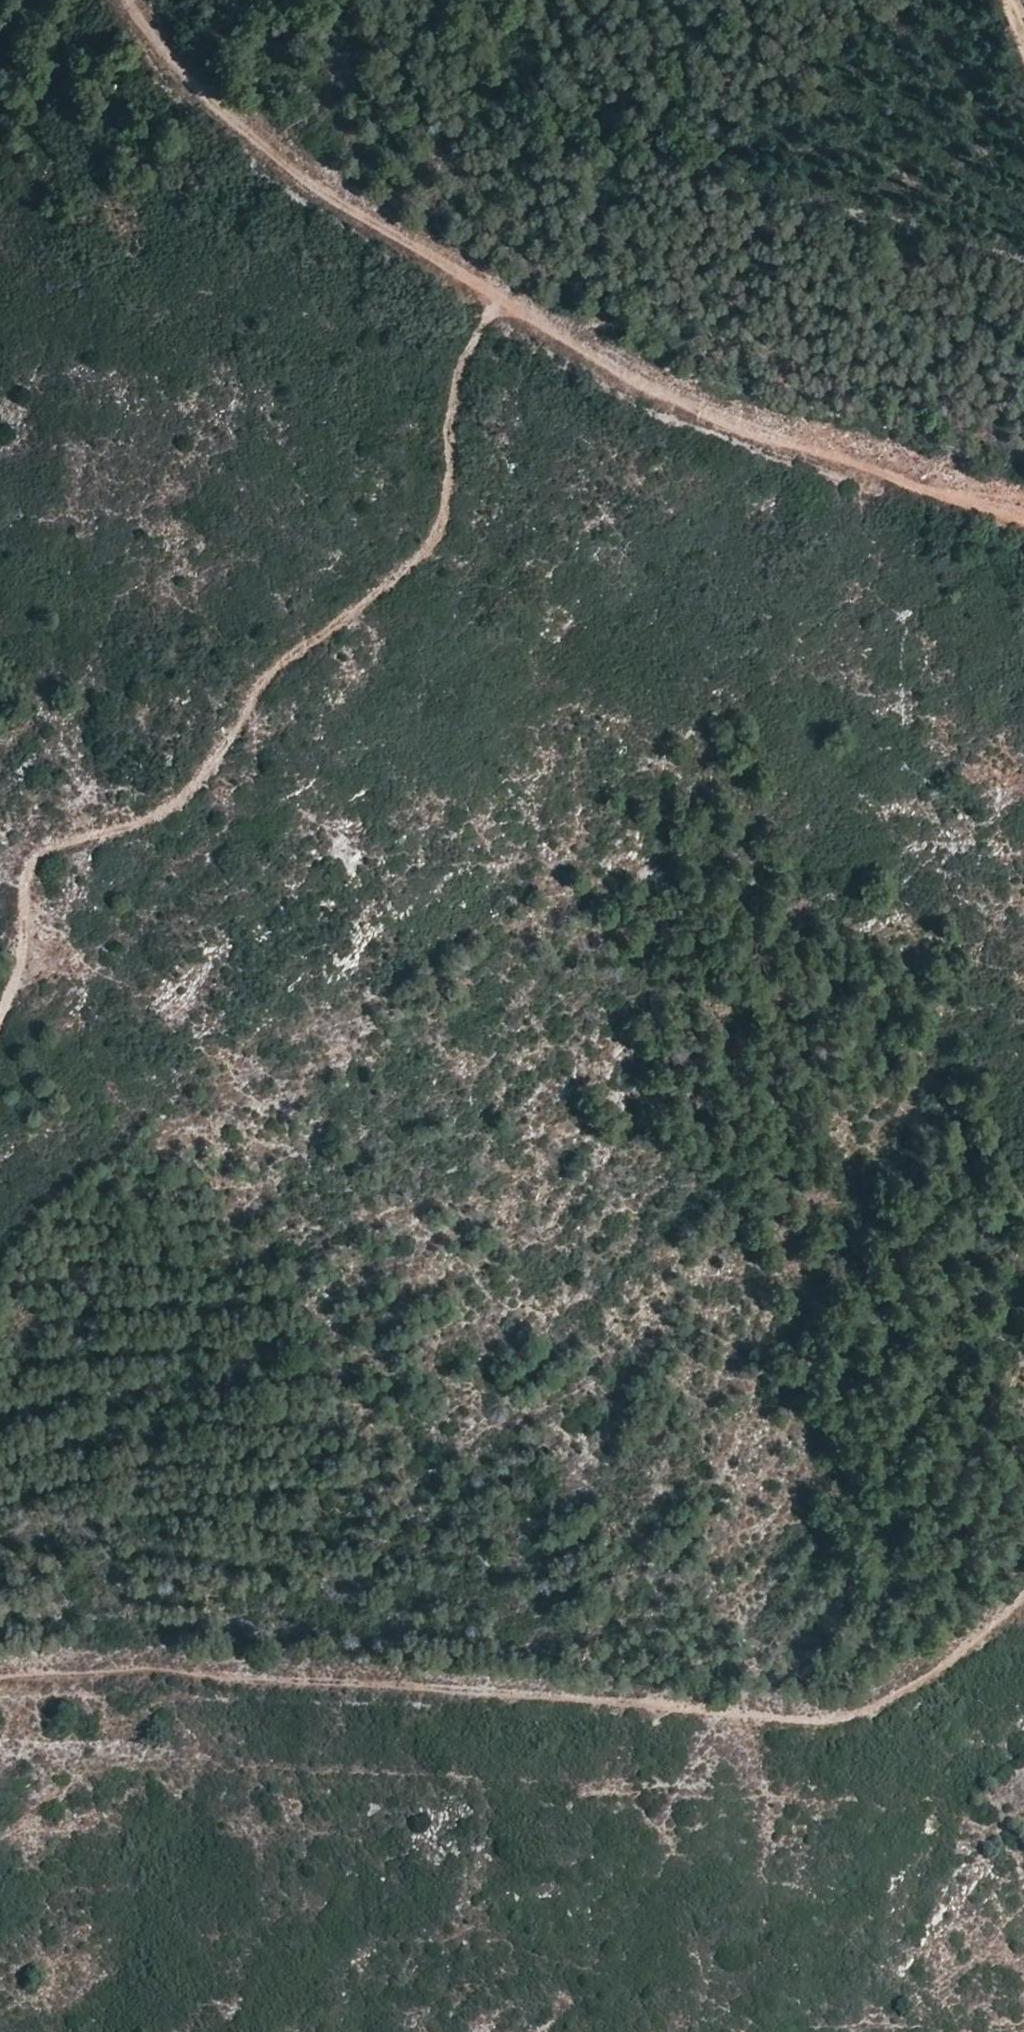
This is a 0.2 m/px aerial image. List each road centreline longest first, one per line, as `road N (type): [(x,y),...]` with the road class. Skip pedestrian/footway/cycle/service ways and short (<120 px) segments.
road 1 (track): [(0,1679),(194,1670),(799,1724),(887,1707),(1023,1608)]
road 2 (track): [(129,0),(164,51),(295,175),(624,376),(904,479),(1023,513)]
road 3 (track): [(0,1025),(22,957),(21,898),(36,852),(80,835),(147,825),(211,774),(273,668),(332,627),(443,525),(449,422),(465,348),(501,303)]

